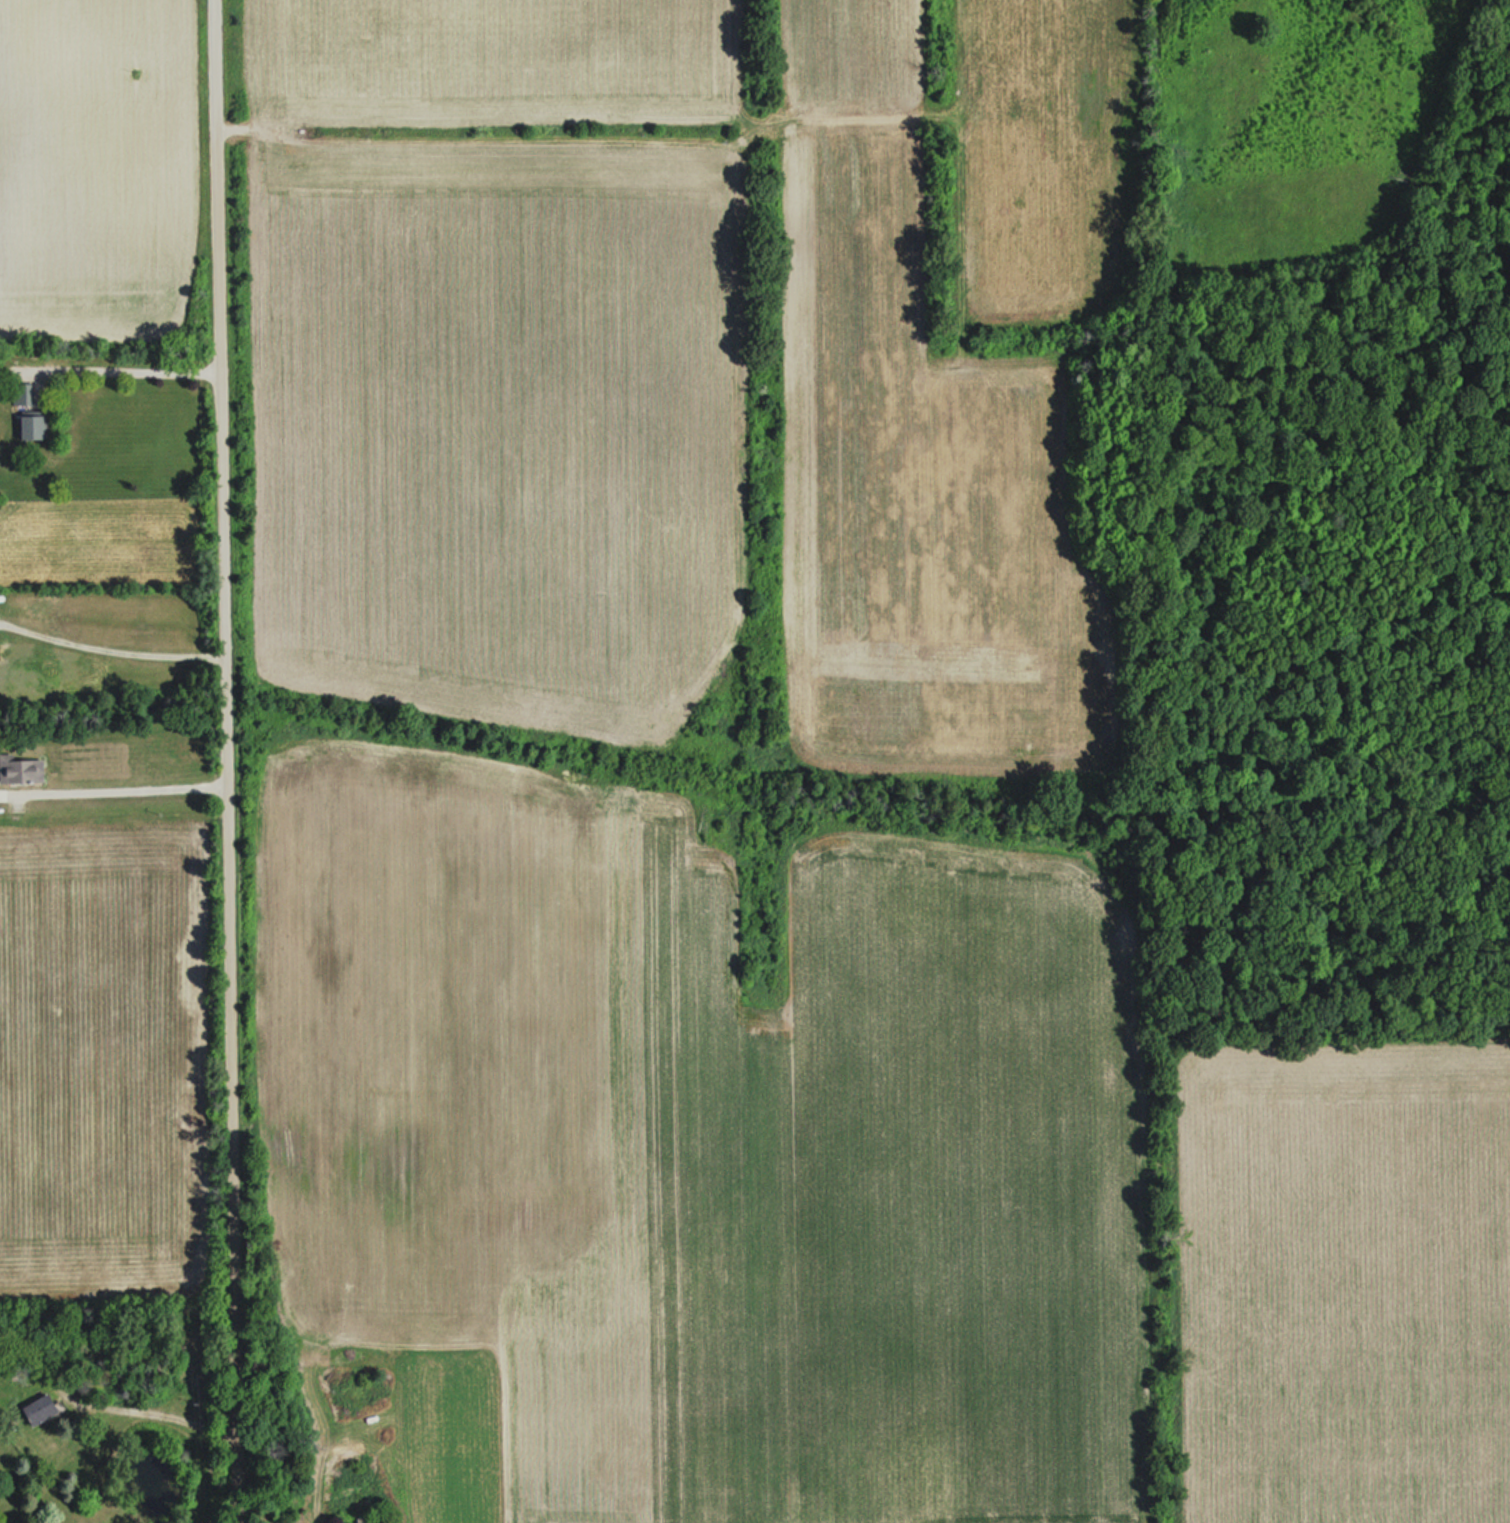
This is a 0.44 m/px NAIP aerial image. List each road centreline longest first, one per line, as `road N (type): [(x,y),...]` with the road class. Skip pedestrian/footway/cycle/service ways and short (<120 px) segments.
road 1 (residential): [(236,1522),(211,0)]

